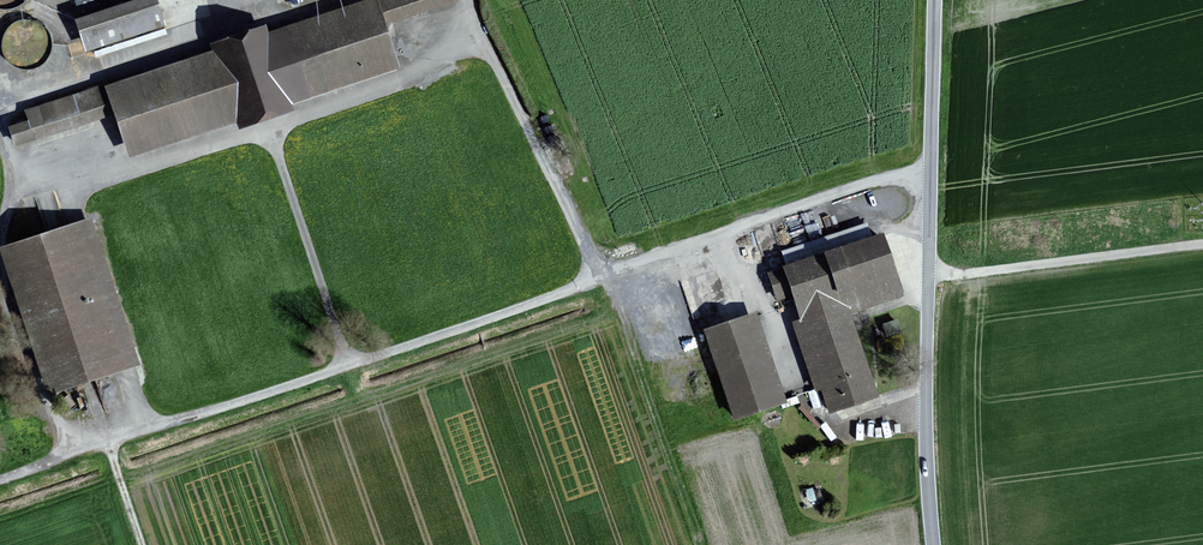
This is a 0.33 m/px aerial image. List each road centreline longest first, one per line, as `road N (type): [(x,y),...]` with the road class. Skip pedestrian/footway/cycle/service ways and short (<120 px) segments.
road 1 (track): [(596,270),(568,290),(350,366),(0,478)]
road 2 (tertiary): [(934,0),(926,388),(932,544)]
road 3 (track): [(929,281),(1202,245)]

